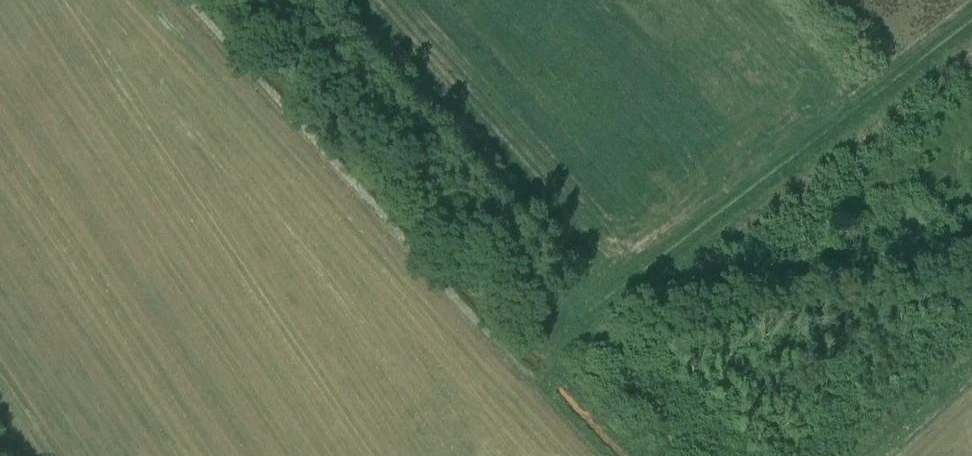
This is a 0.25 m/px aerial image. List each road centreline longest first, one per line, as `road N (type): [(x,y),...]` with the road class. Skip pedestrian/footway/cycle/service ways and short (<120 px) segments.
road 1 (track): [(532,384),(188,0)]
road 2 (track): [(556,343),(249,0)]
road 3 (track): [(556,343),(971,276)]
road 4 (track): [(642,455),(559,362)]

